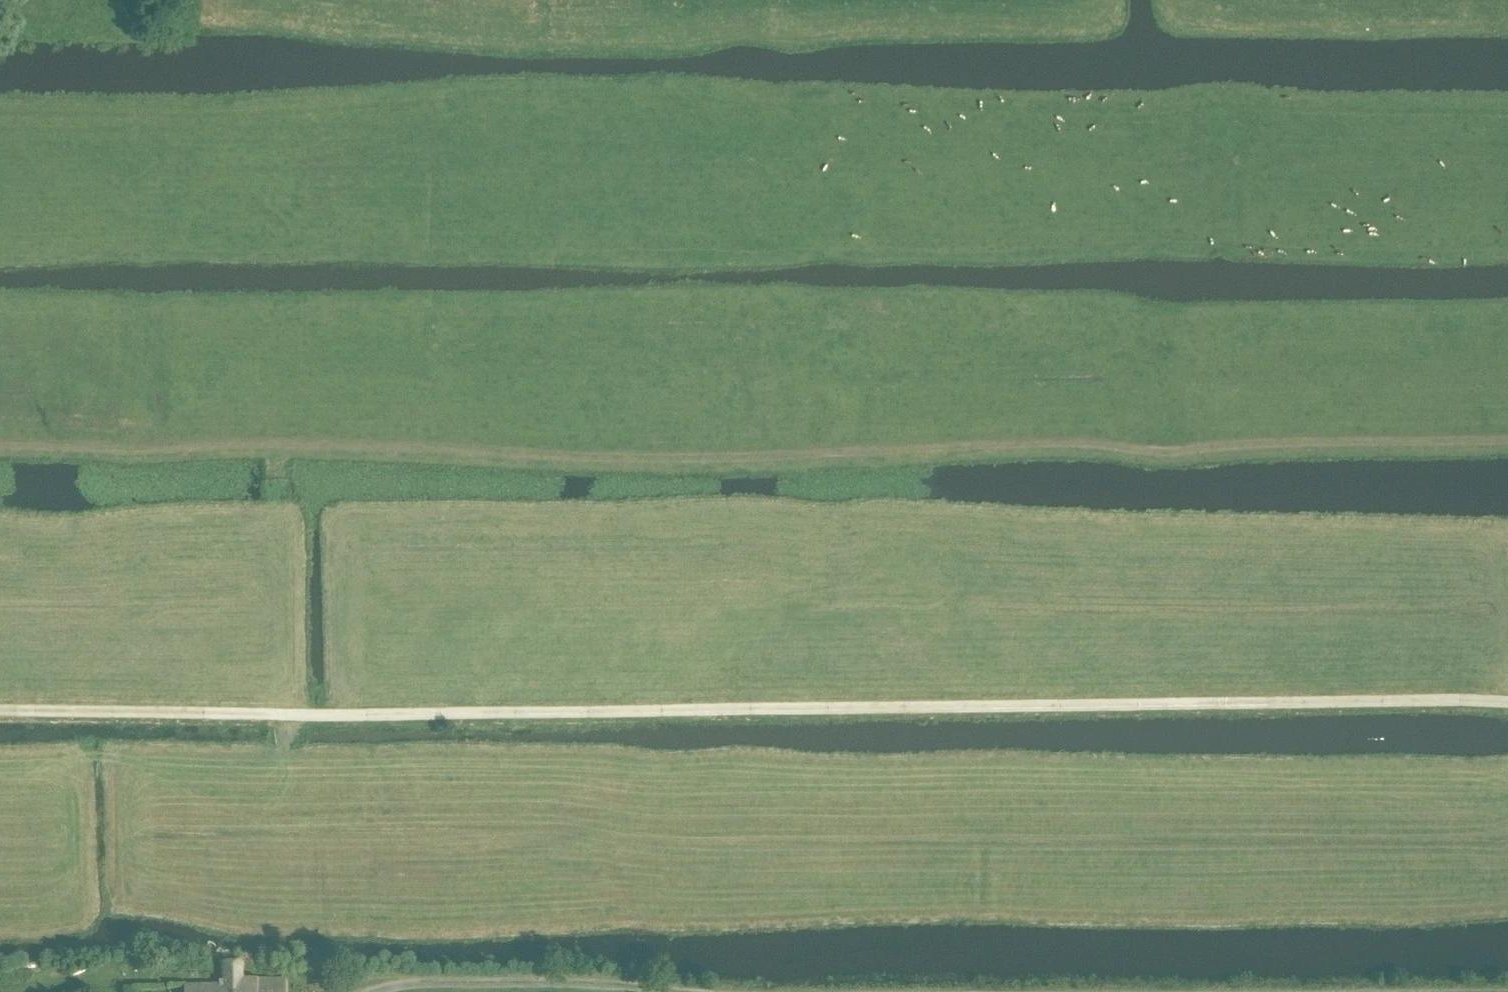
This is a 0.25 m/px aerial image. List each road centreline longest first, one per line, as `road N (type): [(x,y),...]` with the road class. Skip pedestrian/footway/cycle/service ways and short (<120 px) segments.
road 1 (track): [(1507,443),(581,460),(224,446),(144,453),(0,447)]
road 2 (track): [(1507,703),(313,716),(0,712)]

